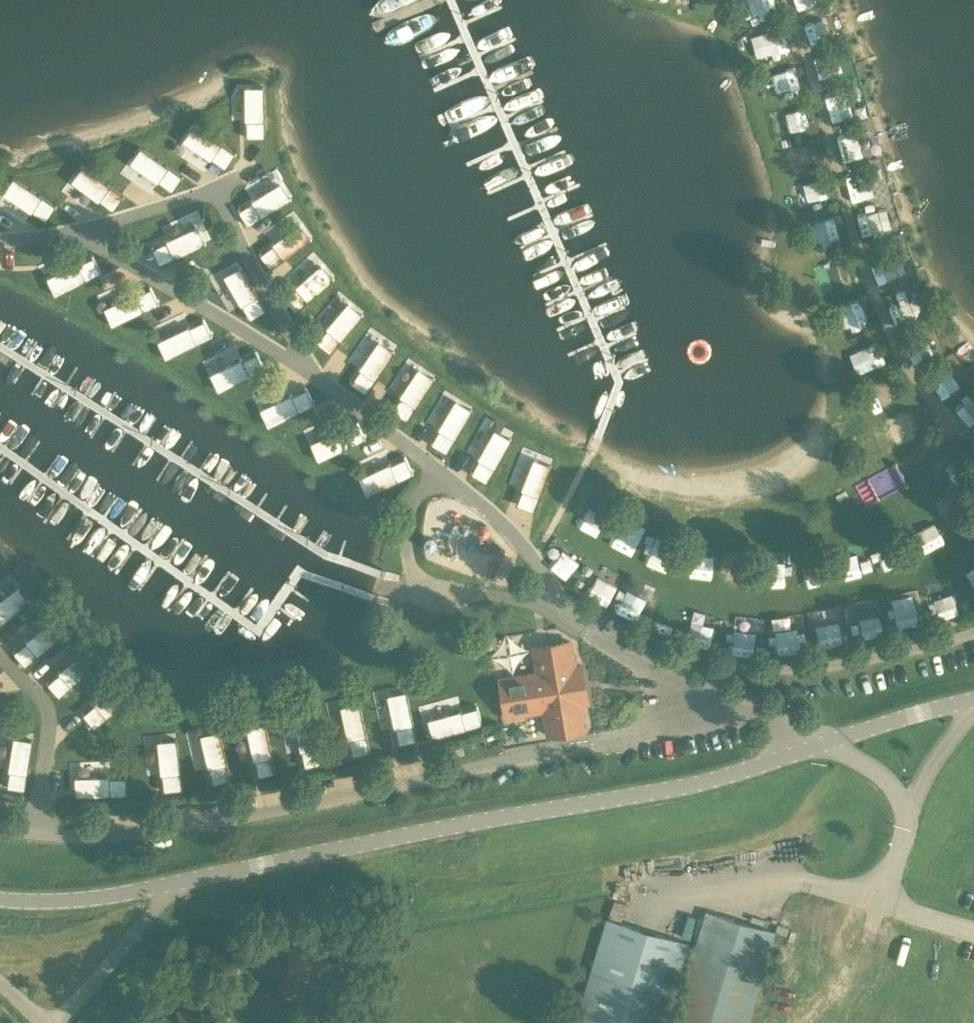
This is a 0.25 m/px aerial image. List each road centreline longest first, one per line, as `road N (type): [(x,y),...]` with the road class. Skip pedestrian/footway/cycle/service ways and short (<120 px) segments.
road 1 (unclassified): [(973,704),(748,772),(215,876)]
road 2 (unclassified): [(215,876),(81,902),(0,897)]
road 3 (unclassified): [(73,1022),(215,876)]

